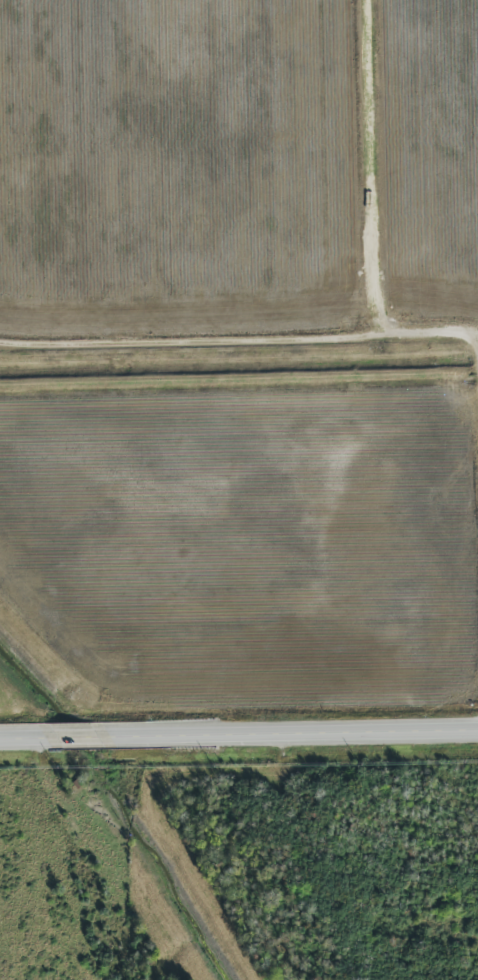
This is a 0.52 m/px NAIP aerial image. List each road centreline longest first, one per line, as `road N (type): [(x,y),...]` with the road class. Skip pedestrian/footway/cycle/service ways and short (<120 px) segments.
road 1 (track): [(0,364),(477,353)]
road 2 (secondary): [(0,739),(477,732)]
road 3 (track): [(0,7),(83,245),(176,360)]
road 4 (track): [(372,0),(377,355)]

